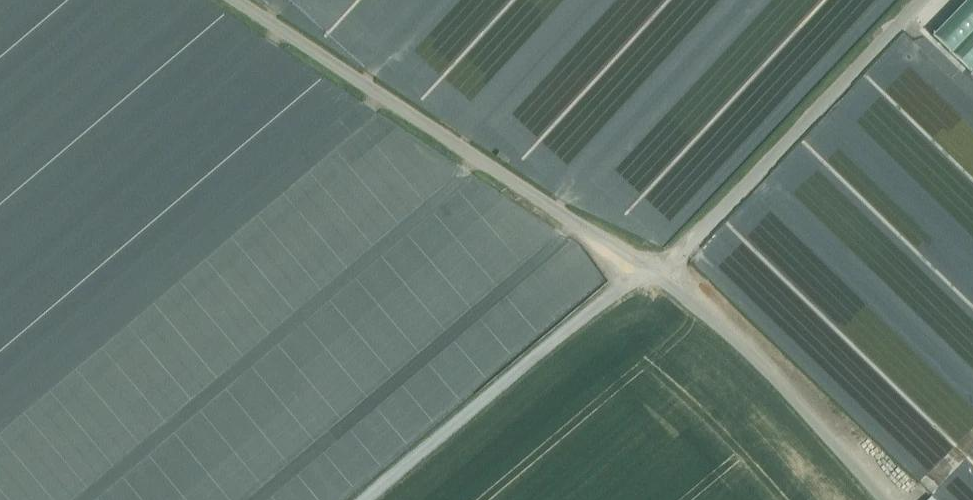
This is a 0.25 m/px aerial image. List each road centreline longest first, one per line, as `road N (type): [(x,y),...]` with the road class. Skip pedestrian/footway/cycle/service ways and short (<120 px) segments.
road 1 (residential): [(237,0),(641,266),(673,278),(931,0)]
road 2 (track): [(362,499),(641,266)]
road 3 (track): [(880,499),(673,278)]

